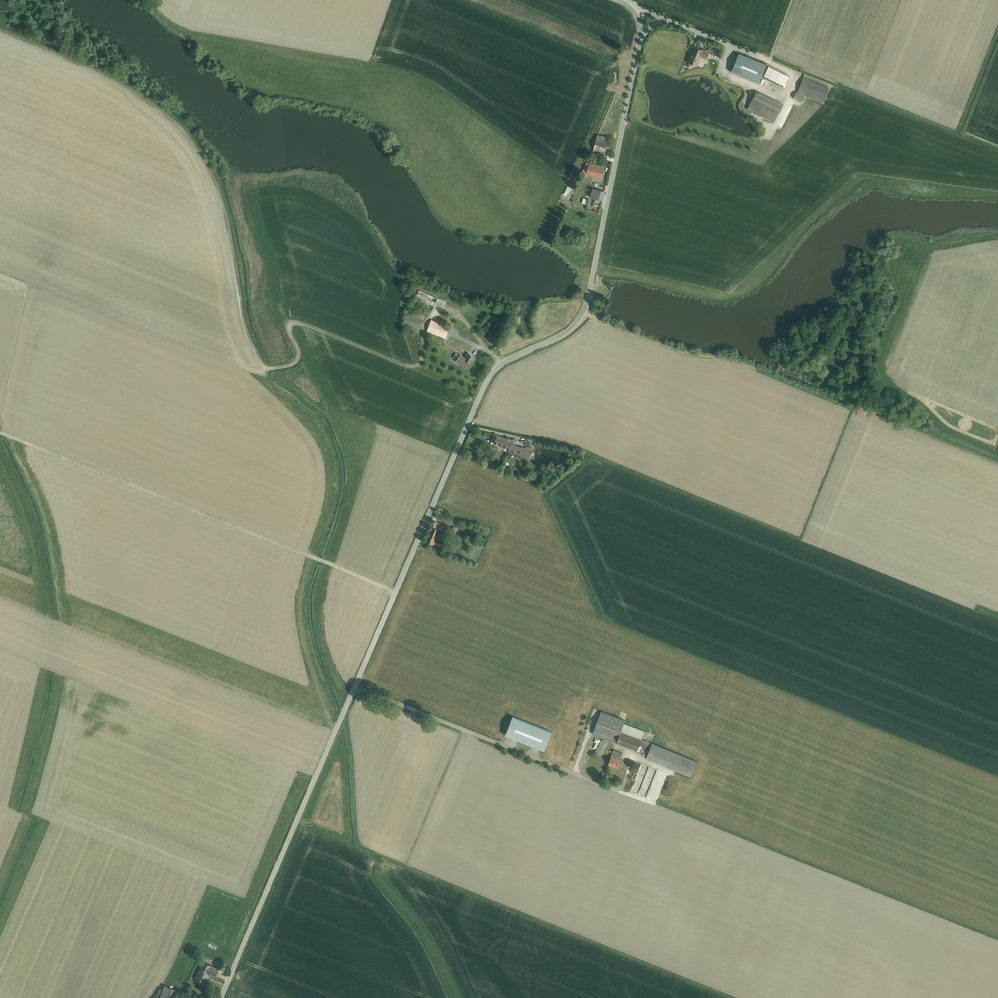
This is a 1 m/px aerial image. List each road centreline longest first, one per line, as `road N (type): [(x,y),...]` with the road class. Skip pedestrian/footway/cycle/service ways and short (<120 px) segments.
road 1 (unclassified): [(221,997),(487,380),(505,361),(567,332),(585,309),(641,37),(635,13),(618,0)]
road 2 (track): [(340,721),(312,650),(303,597),(336,496),(336,469),(319,424),(268,380),(251,341),(214,175),(185,131),(148,100),(0,30)]
road 3 (track): [(395,593),(0,433)]
road 4 (track): [(864,291),(852,341),(860,381),(846,405),(737,363),(672,351),(584,313)]
road 5 (track): [(431,318),(413,367),(293,321),(286,329),(295,360),(266,368)]
road 6 (track): [(997,466),(872,412)]

